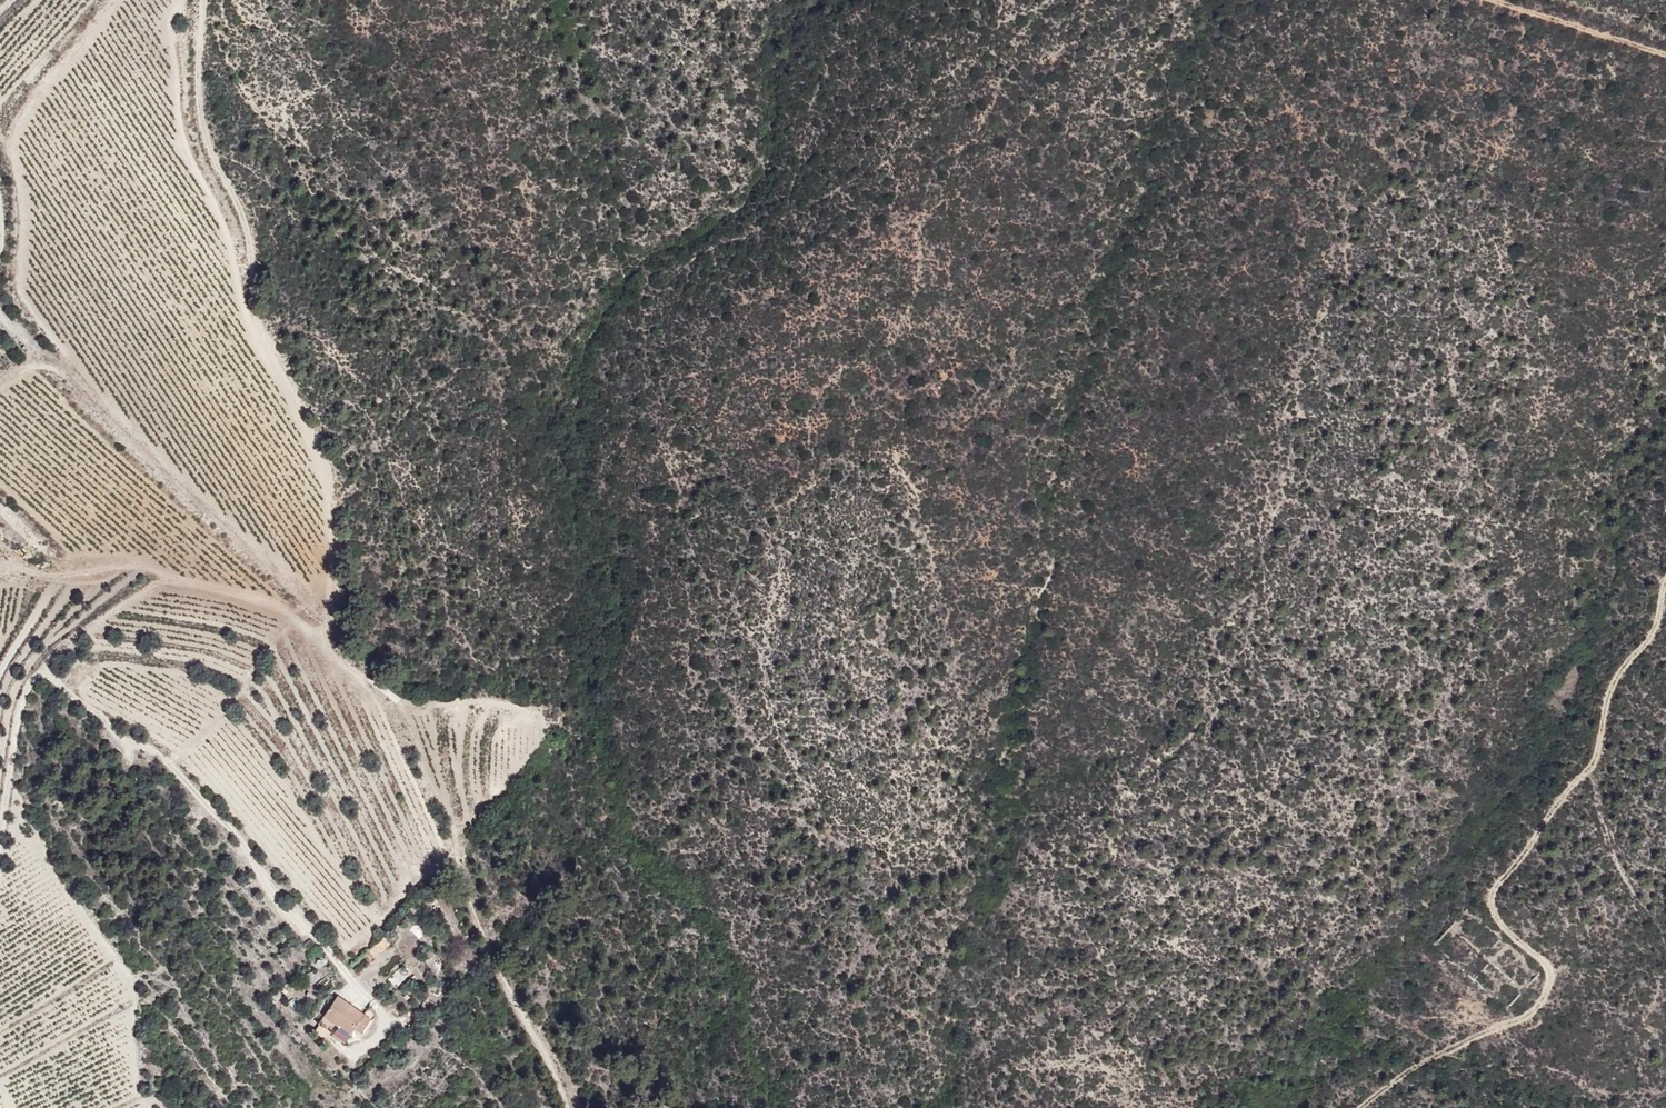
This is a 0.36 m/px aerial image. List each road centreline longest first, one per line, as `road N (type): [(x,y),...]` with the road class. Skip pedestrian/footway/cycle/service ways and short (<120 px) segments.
road 1 (track): [(200,0),(195,95),(203,140),(250,246),(254,292),(276,371),(327,470),(336,587),(327,630),(314,632),(289,613),(213,590),(166,583),(148,591),(39,672),(23,702),(0,843)]
road 2 (track): [(1665,588),(1652,635),(1607,692),(1591,772),(1538,824),(1494,889),(1495,917),(1550,969),(1545,1000),(1356,1107)]
road 3 (track): [(1493,0),(1665,57)]

